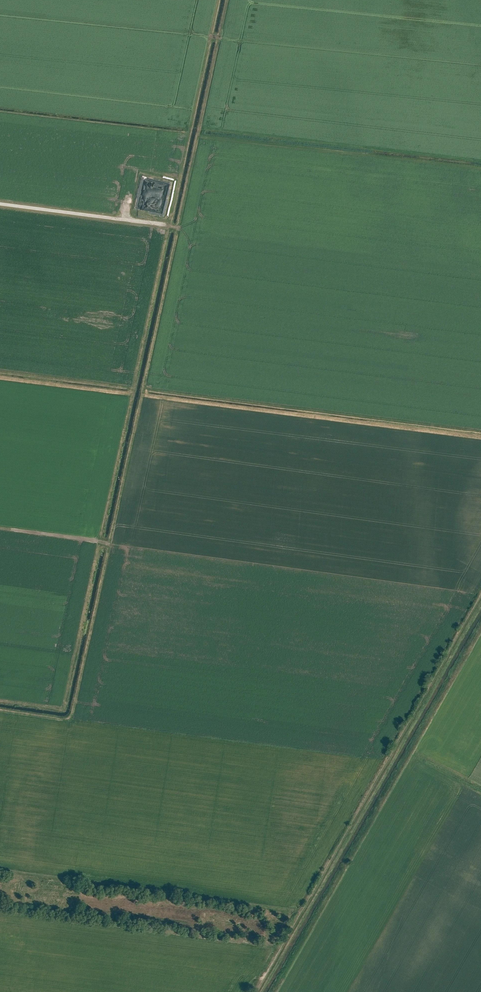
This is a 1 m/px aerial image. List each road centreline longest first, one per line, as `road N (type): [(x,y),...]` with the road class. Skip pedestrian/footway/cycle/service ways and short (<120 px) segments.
road 1 (track): [(480,595),(302,911)]
road 2 (track): [(178,227),(0,204)]

